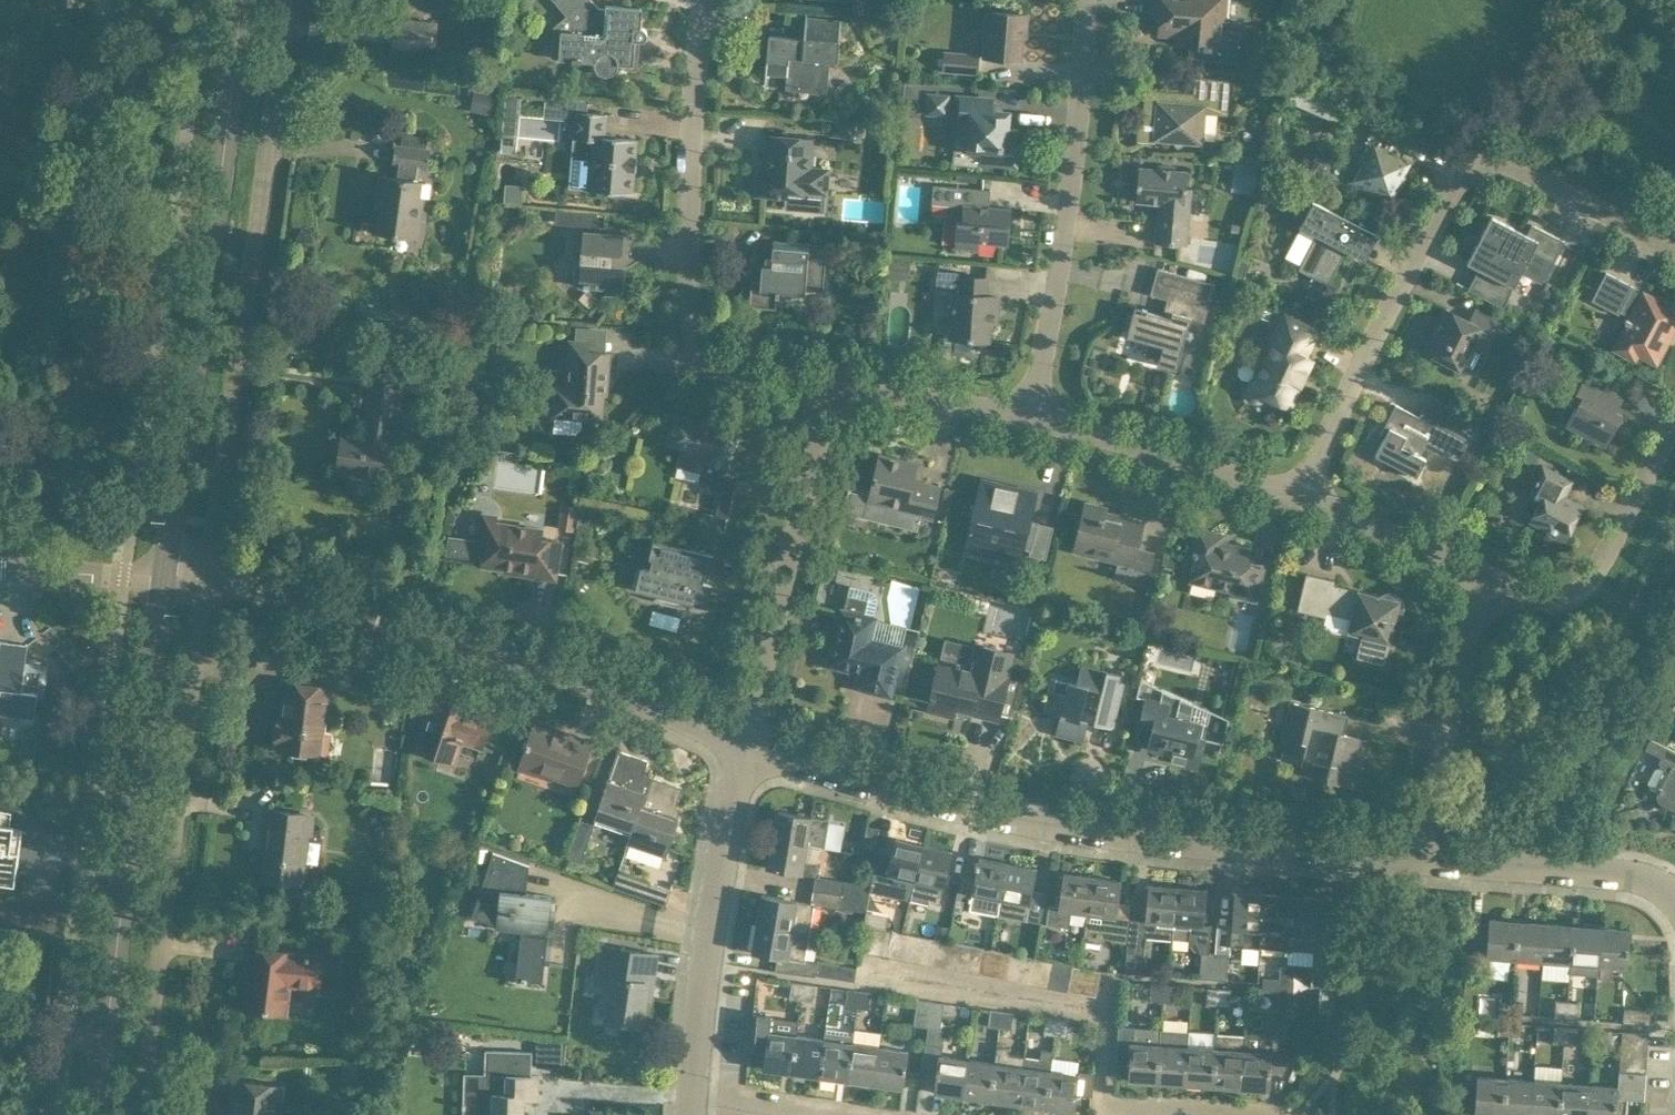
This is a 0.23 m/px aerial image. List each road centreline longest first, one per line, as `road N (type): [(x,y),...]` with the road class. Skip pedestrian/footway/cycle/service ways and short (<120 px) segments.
road 1 (unclassified): [(1413,862),(1344,849),(1177,844),(892,789),(747,746)]
road 2 (residential): [(1300,500),(1362,361),(1462,176),(1482,160),(1506,161),(1674,250)]
road 3 (unclassified): [(208,578),(261,205),(280,0)]
road 4 (tertiary): [(163,574),(210,263),(235,0)]
road 5 (unclassified): [(747,746),(409,630),(208,578)]
road 6 (tertiary): [(86,1114),(163,574)]
road 7 (unclassified): [(134,1114),(208,578)]
road 8 (unclassified): [(702,0),(684,274),(694,347),(718,365),(824,391)]
road 9 (unclassified): [(1082,0),(1080,72),(1033,415)]
road 10 (unclassified): [(747,746),(824,391)]
road 11 (unclassified): [(688,1091),(707,932),(747,746)]
road 12 (residential): [(1674,417),(1587,576),(1559,592),(1525,594),(1477,580)]
road 13 (residential): [(1413,862),(1443,648),(1477,580)]
road 14 (residential): [(1300,500),(1033,415)]
road 15 (residential): [(1674,896),(1661,881),(1593,868),(1413,862)]
road 16 (unclassified): [(1033,415),(824,391)]
road 17 (residential): [(1477,580),(1300,500)]
road 18 (unclassified): [(163,574),(1,569)]
road 19 (unclassified): [(830,1114),(688,1091)]

